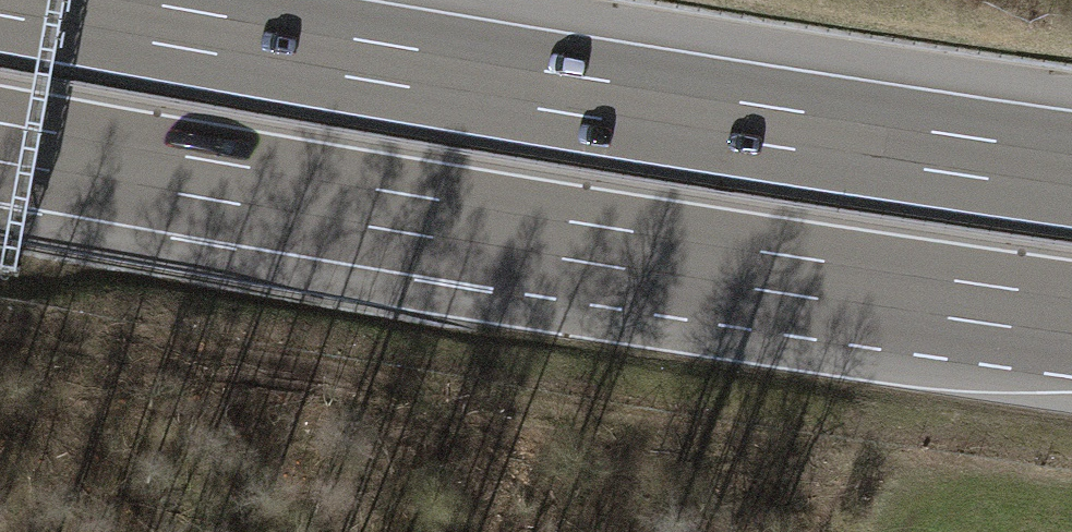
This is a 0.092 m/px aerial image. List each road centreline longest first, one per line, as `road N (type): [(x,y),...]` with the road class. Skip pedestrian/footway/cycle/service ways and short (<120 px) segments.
road 1 (motorway): [(0,143),(598,247),(1071,318)]
road 2 (motorway): [(1071,169),(35,0)]

